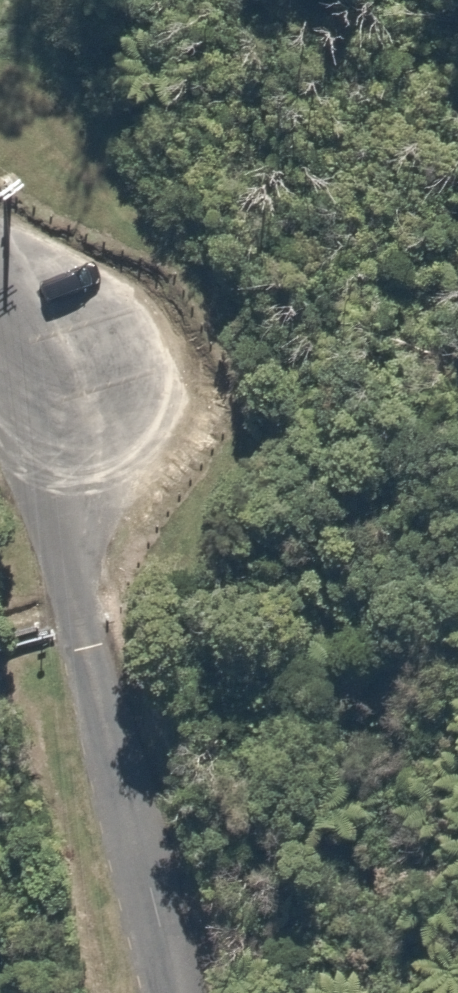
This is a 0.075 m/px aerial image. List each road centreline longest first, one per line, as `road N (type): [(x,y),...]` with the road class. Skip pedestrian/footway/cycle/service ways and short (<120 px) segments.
road 1 (track): [(35,433),(330,314),(450,688),(457,754)]
road 2 (unclassified): [(0,374),(35,433),(175,992)]

